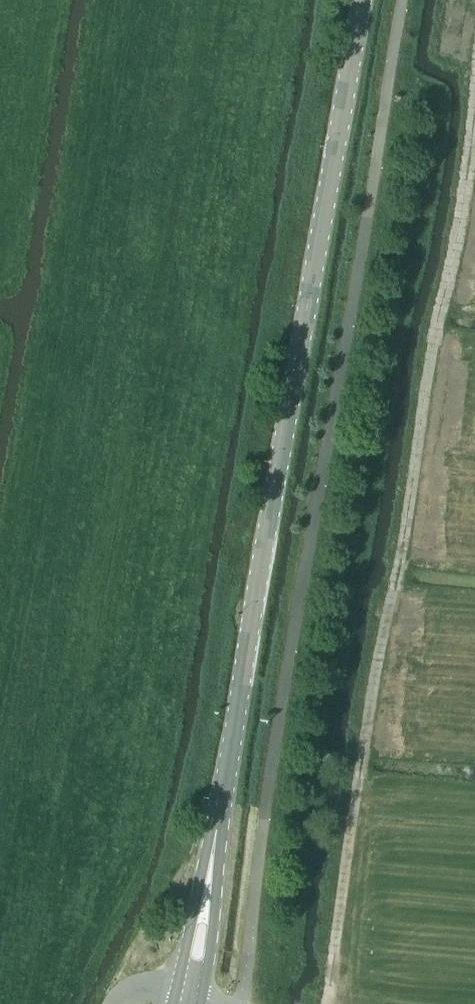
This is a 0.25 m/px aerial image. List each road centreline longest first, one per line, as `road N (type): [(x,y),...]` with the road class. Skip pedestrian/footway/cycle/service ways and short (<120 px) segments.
road 1 (track): [(328,1003),(474,85)]
road 2 (tertiary): [(218,805),(362,0)]
road 3 (tertiary): [(202,1001),(218,805)]
road 4 (tertiary): [(218,805),(175,994)]

